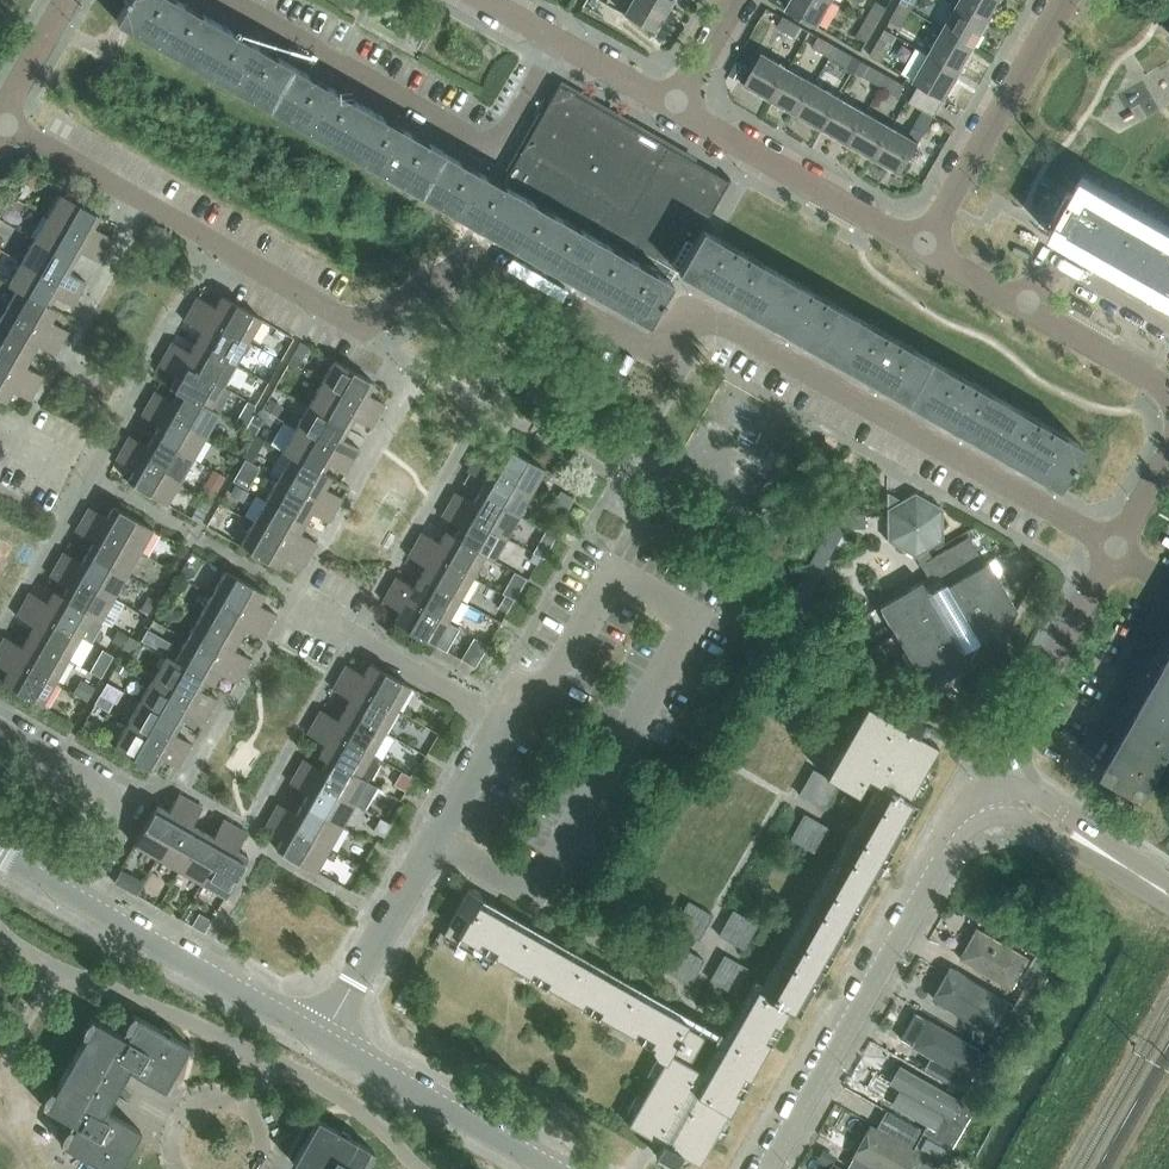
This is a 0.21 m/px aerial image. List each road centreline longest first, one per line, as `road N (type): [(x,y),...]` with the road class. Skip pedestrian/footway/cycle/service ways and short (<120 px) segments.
road 1 (residential): [(1113,548),(710,319),(638,343),(472,256),(446,259),(418,312),(359,326),(2,121)]
road 2 (residential): [(329,1043),(493,734),(493,711),(0,428)]
road 3 (residential): [(557,40),(495,154),(226,0)]
road 4 (tertiary): [(760,1168),(943,850)]
road 5 (tertiary): [(329,1043),(82,904)]
road 6 (residential): [(1168,382),(923,240)]
road 7 (residential): [(923,240),(1062,0)]
road 8 (residential): [(0,719),(134,794),(82,904)]
road 9 (residential): [(923,240),(683,107)]
road 10 (residential): [(1003,789),(1002,759),(1113,548)]
road 11 (tertiary): [(549,1168),(329,1043)]
road 12 (tertiary): [(1168,884),(1028,792),(1003,789)]
road 13 (tertiary): [(1004,815),(1168,905)]
road 14 (residential): [(683,107),(557,40)]
road 15 (residential): [(2,121),(71,0)]
road 16 (residential): [(683,107),(741,0)]

